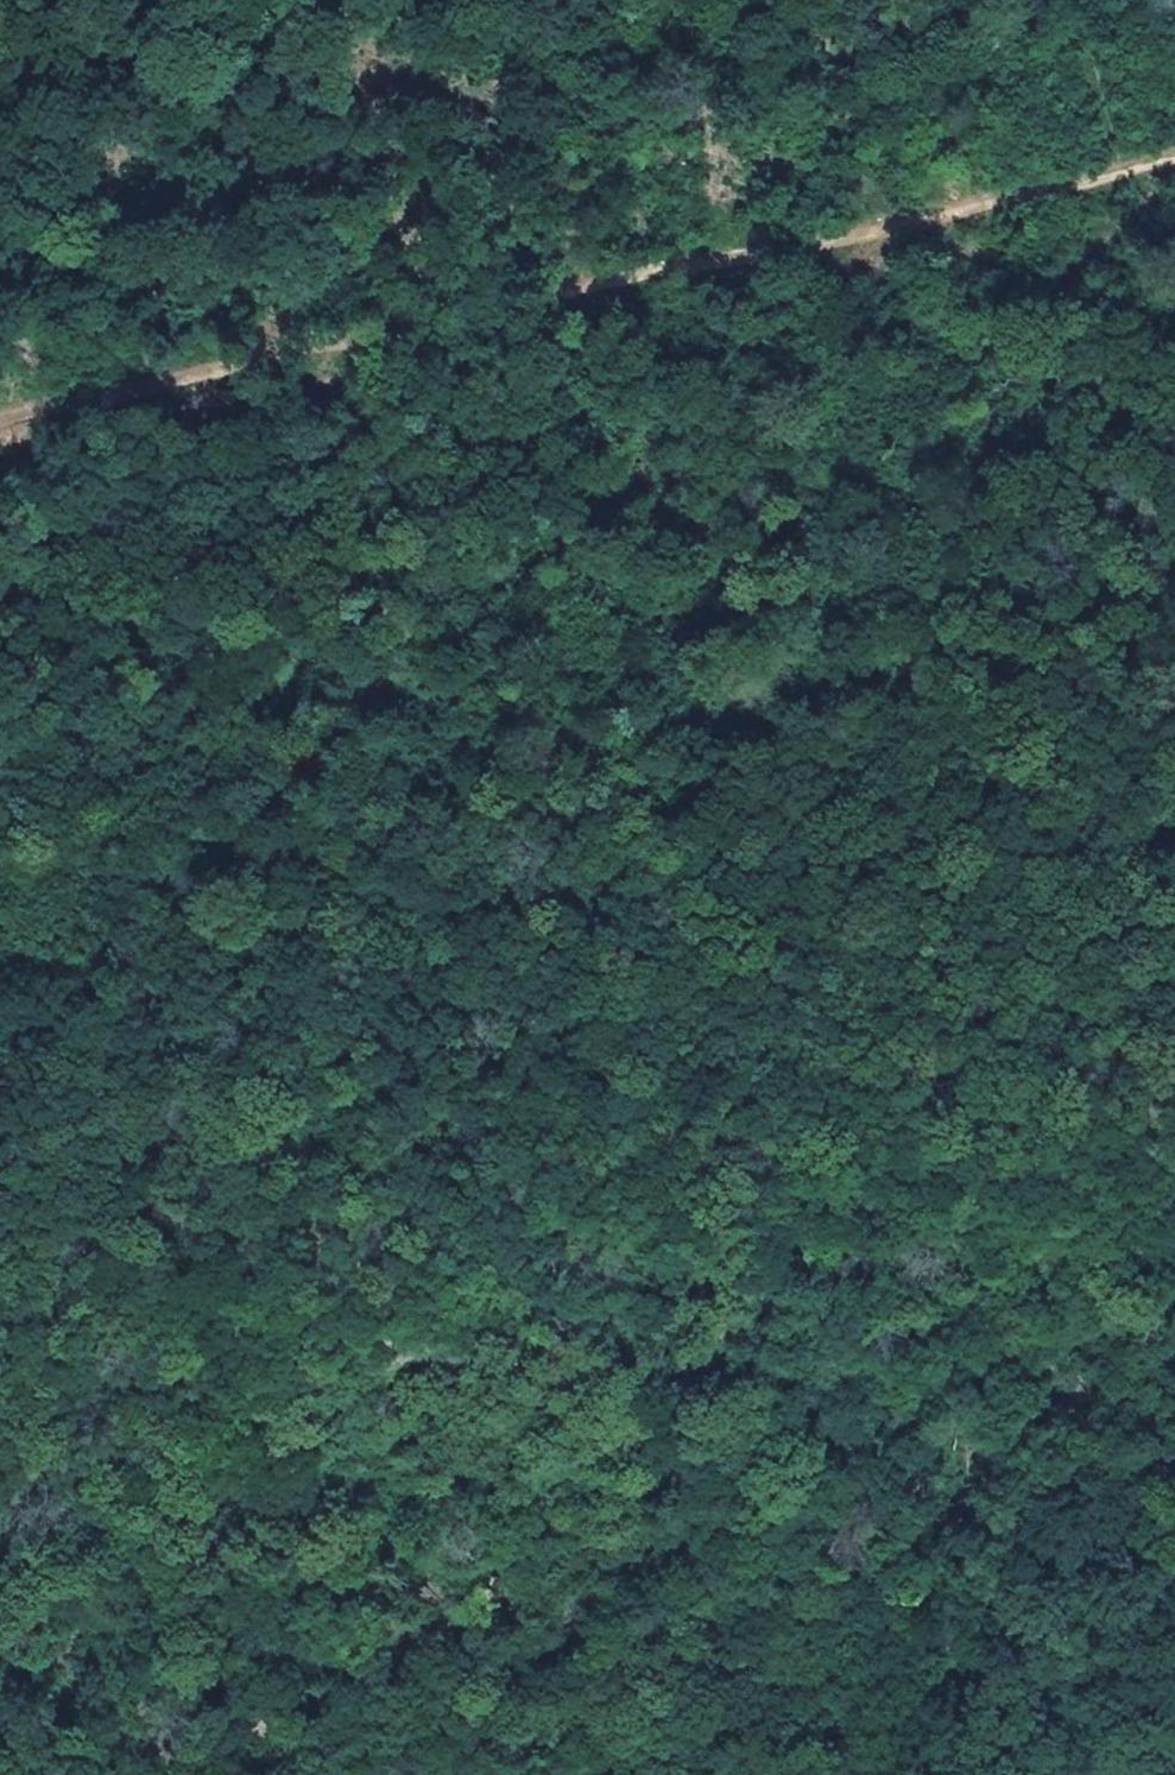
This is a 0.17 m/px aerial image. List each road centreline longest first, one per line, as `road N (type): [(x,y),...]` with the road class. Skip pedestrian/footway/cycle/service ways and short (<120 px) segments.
road 1 (track): [(0,429),(1174,168)]

